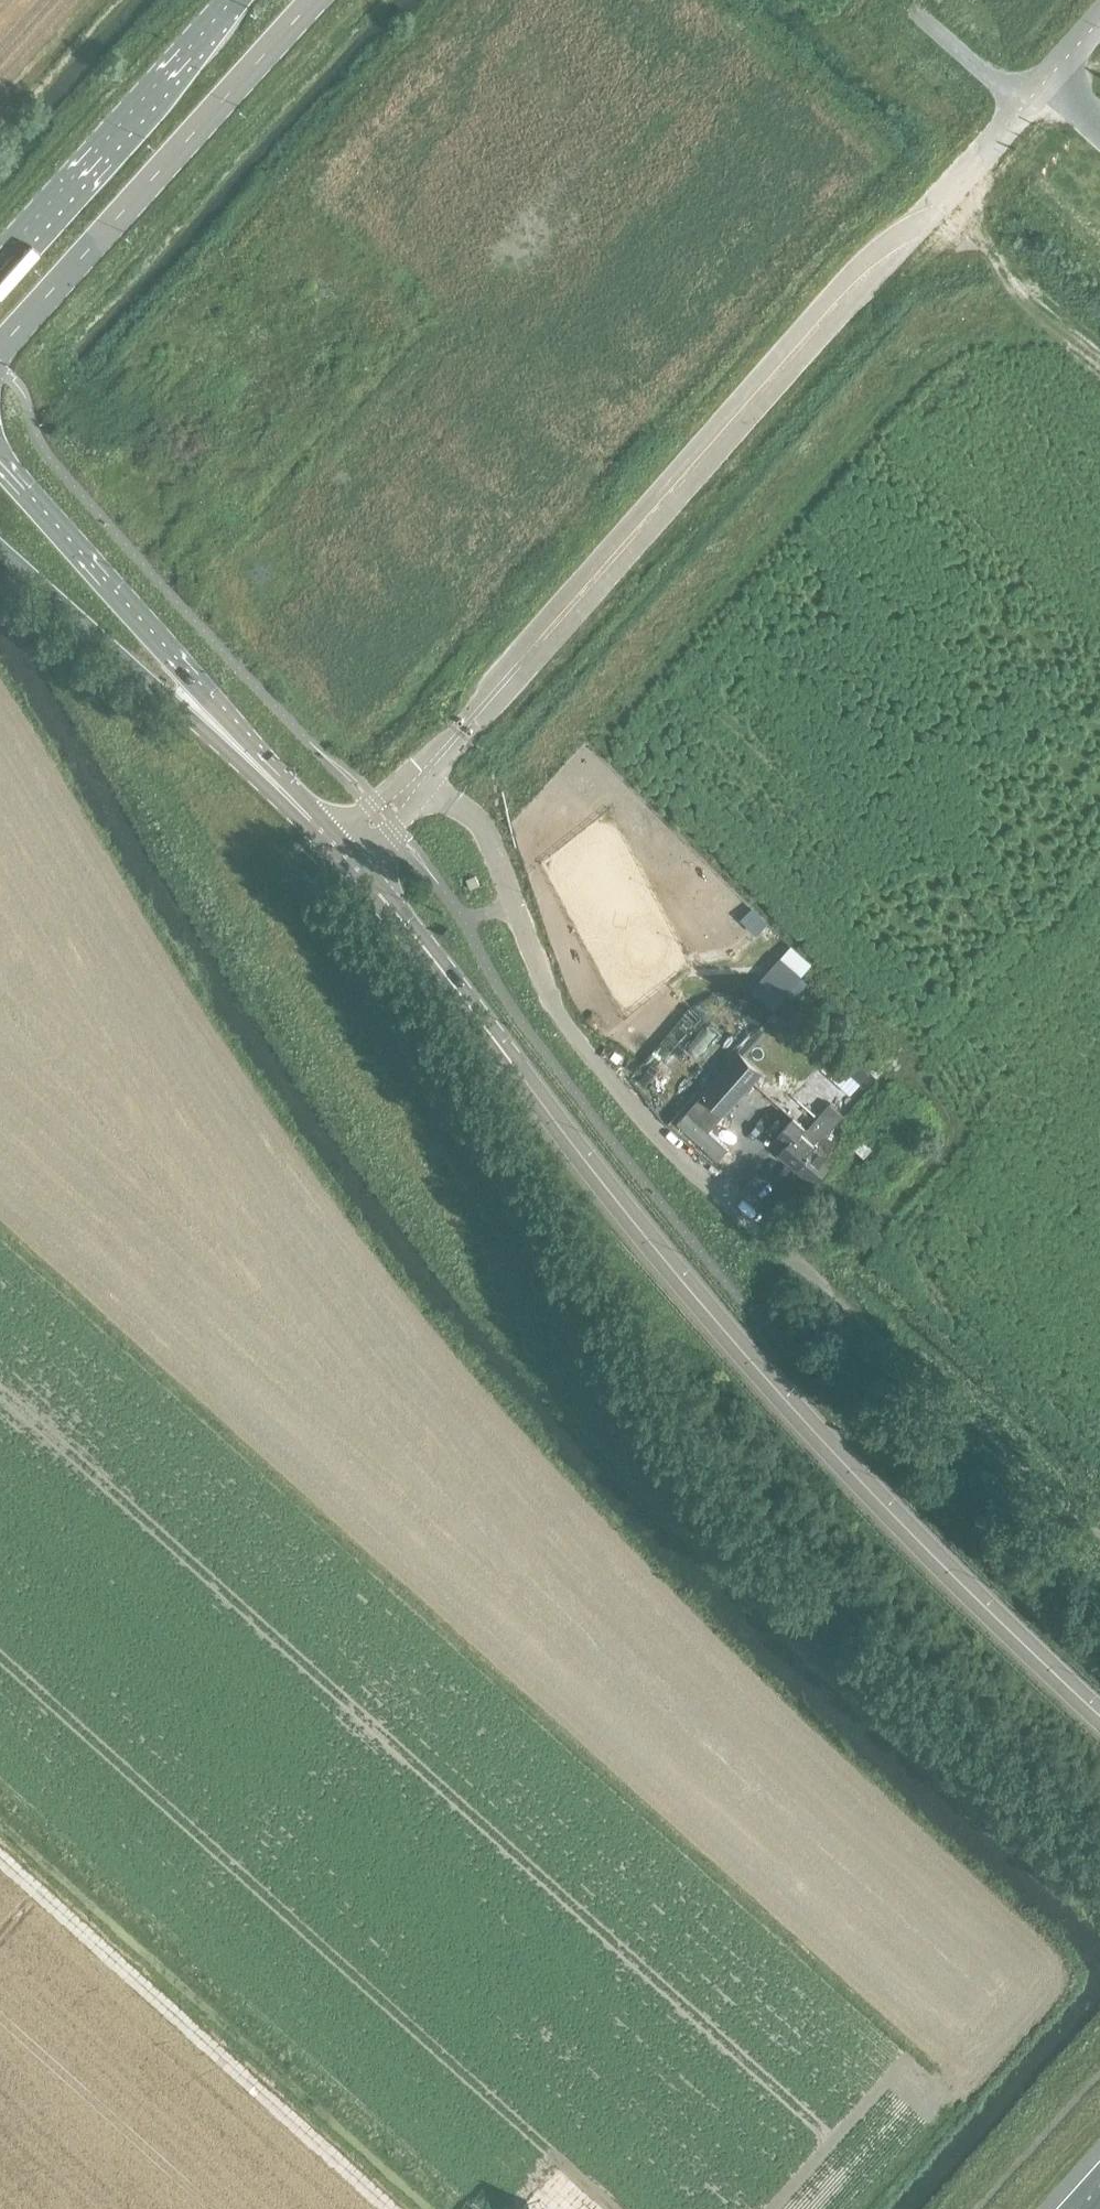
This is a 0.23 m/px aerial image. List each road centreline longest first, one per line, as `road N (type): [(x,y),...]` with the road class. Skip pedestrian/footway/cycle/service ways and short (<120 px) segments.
road 1 (tertiary): [(1099,1717),(945,1577),(808,1434),(311,819)]
road 2 (track): [(0,1851),(398,2208)]
road 3 (secondary): [(0,349),(310,0)]
road 4 (tertiary): [(311,819),(21,493)]
road 5 (tertiary): [(0,547),(311,819)]
road 6 (secondary): [(233,0),(0,258)]
road 7 (unclassified): [(1099,18),(905,232)]

